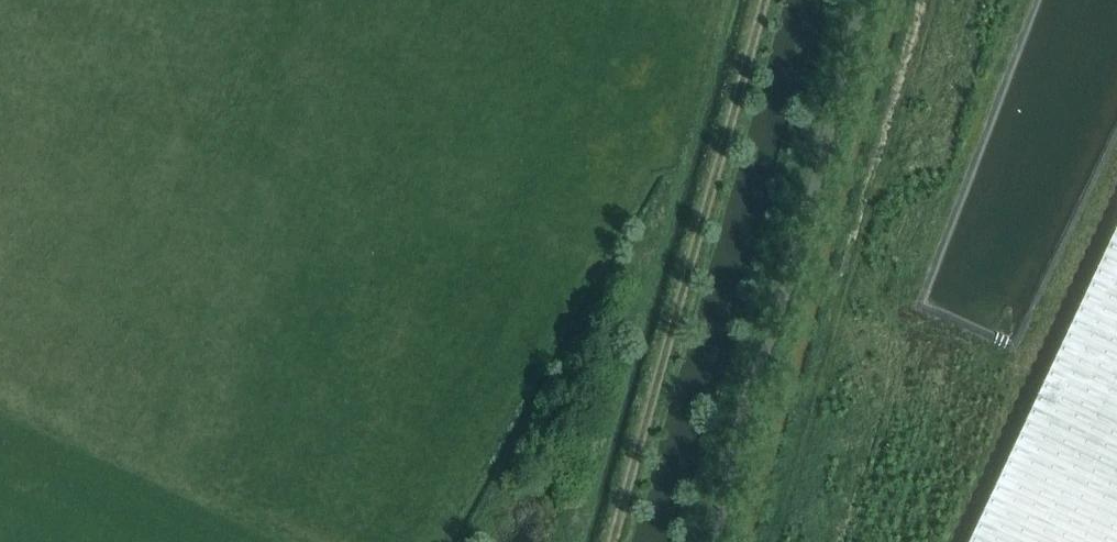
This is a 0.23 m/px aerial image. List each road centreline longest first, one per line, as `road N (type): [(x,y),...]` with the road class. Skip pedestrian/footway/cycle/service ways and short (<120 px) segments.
road 1 (track): [(609,541),(756,0)]

